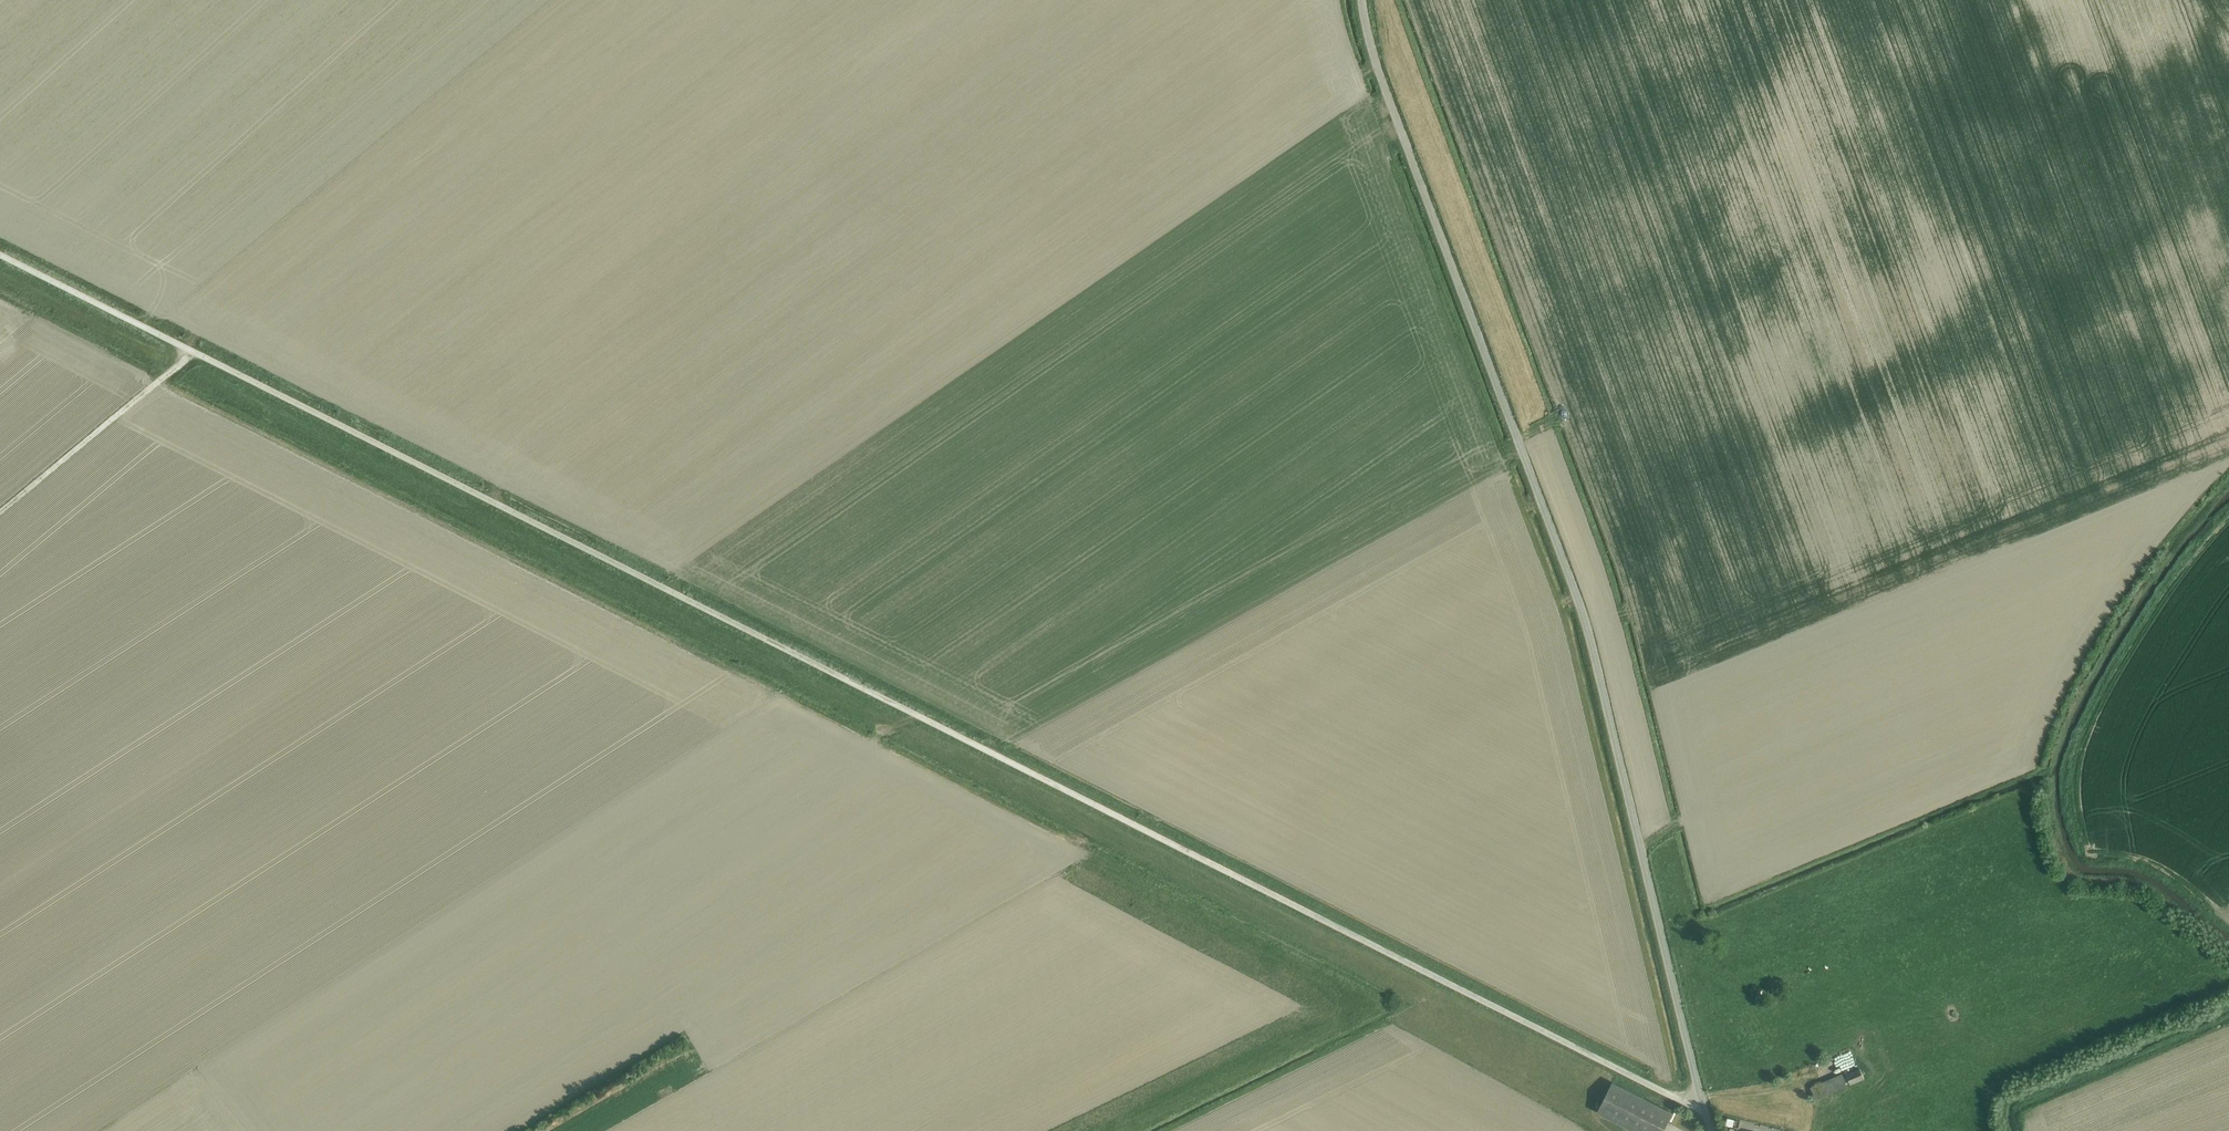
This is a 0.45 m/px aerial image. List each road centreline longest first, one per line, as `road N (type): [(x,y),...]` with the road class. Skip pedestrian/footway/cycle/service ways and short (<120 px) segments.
road 1 (unclassified): [(1702,1102),(1681,1100),(0,252)]
road 2 (unclassified): [(1702,1102),(1584,616),(1378,46),(1368,0)]
road 3 (track): [(195,351),(0,512)]

